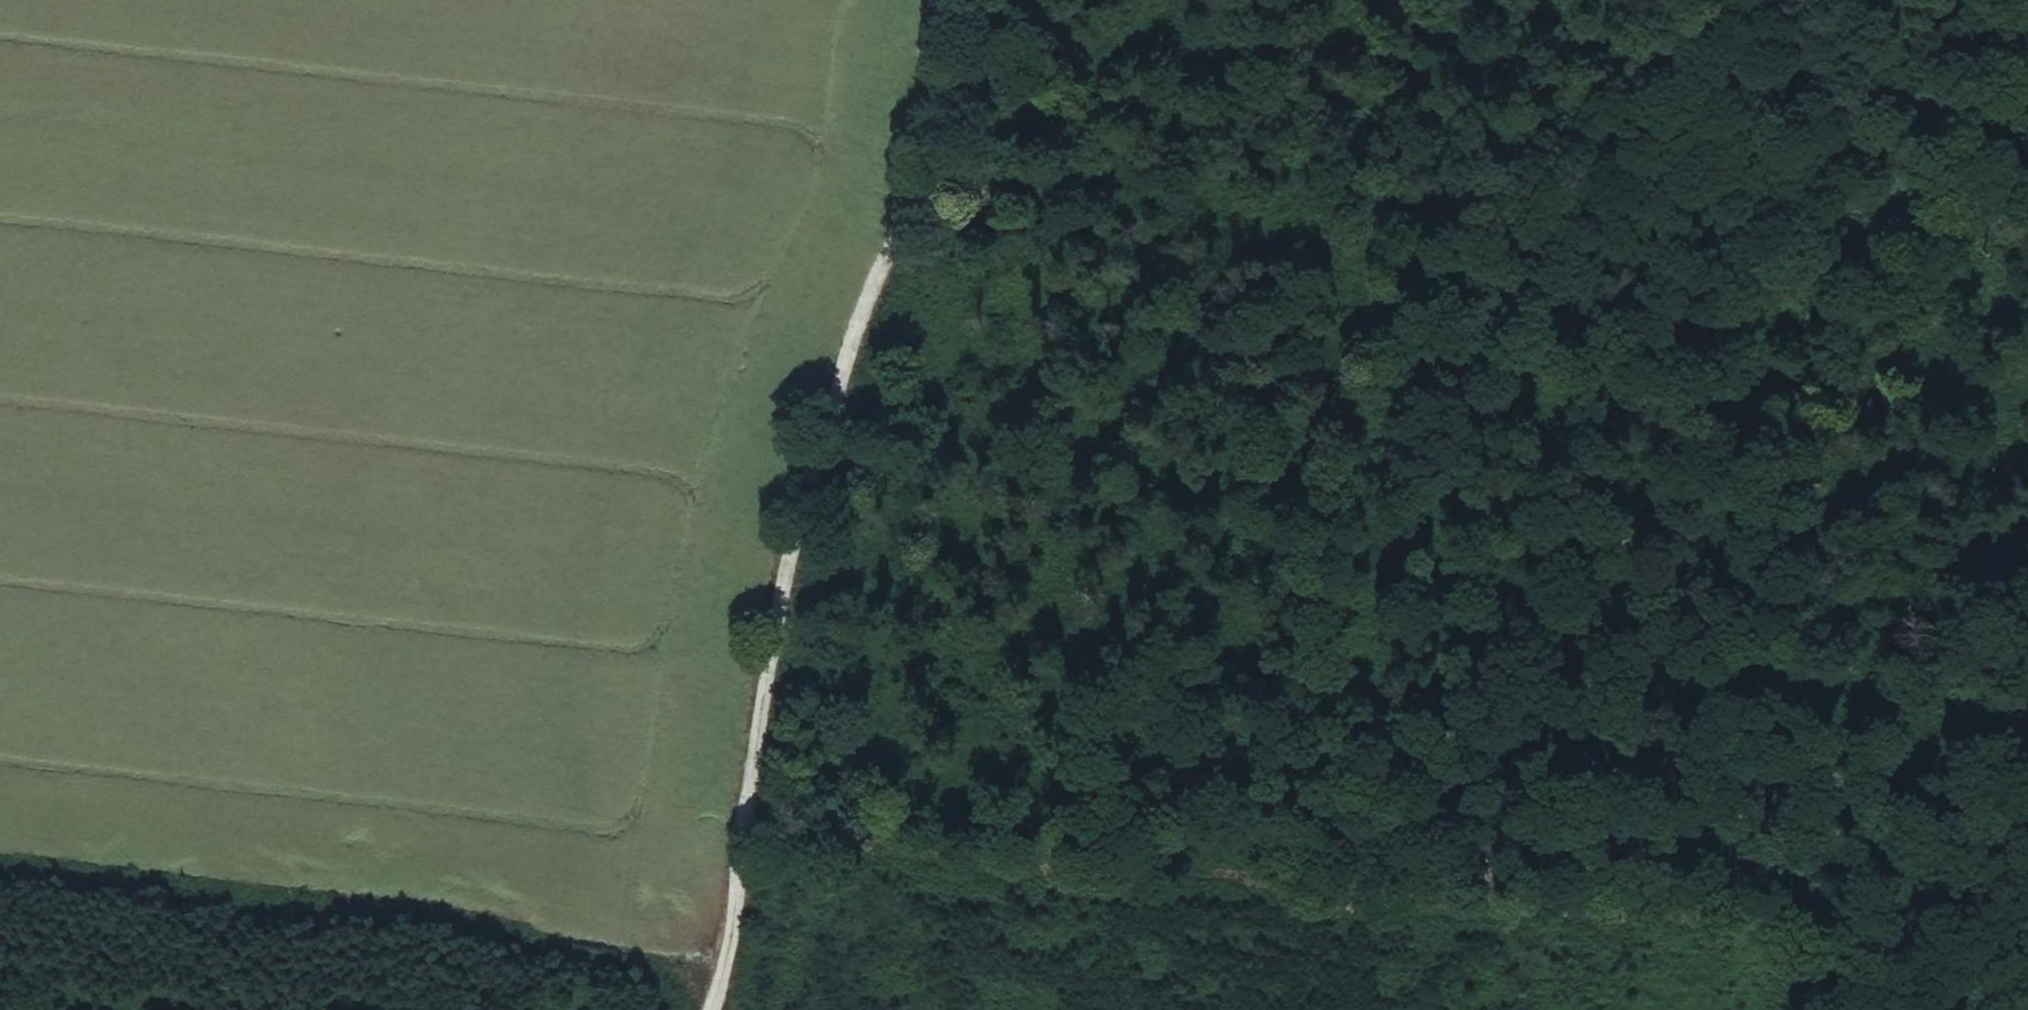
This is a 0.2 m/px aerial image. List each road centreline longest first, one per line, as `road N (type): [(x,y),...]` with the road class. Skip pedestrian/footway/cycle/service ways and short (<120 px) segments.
road 1 (track): [(691,1009),(711,955),(730,770),(791,487),(899,187),(953,0)]

